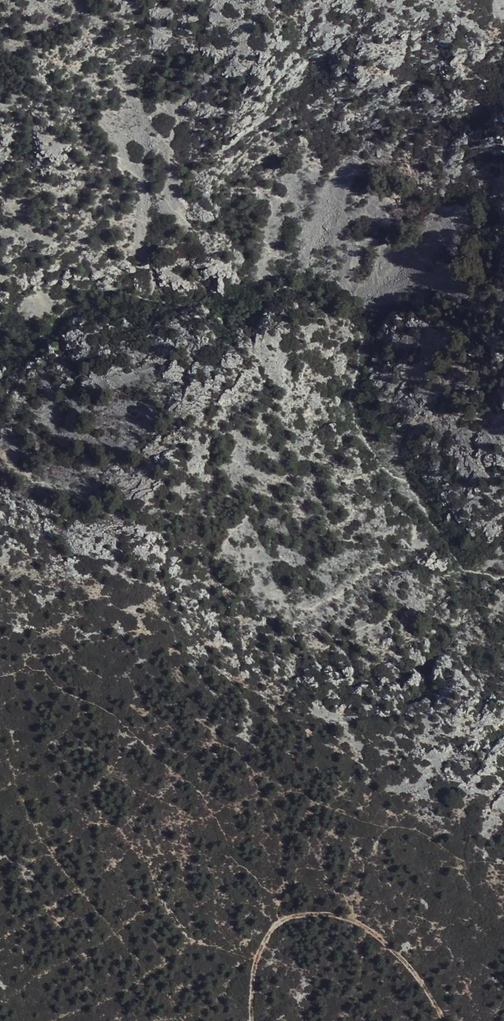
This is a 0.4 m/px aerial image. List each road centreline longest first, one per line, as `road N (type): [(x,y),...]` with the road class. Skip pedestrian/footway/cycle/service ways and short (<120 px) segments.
road 1 (track): [(444,1020),(396,953),(327,914),(287,919),(265,941),(252,979),(251,1020)]

